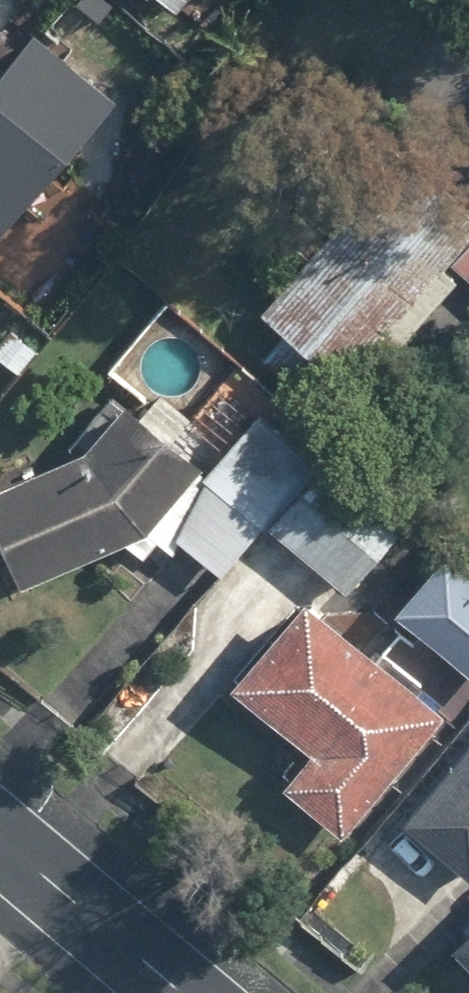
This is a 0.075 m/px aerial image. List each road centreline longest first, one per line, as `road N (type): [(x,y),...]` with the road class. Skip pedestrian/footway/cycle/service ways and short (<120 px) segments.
road 1 (residential): [(0,843),(176,992)]

